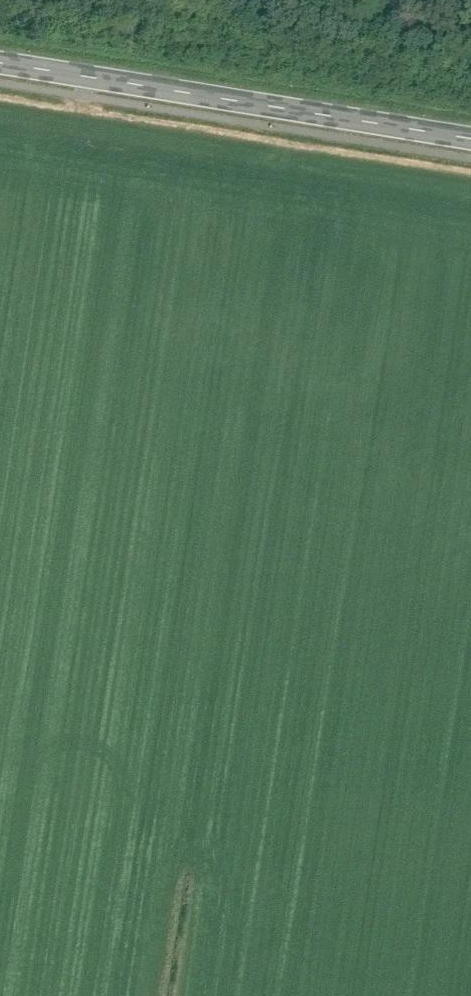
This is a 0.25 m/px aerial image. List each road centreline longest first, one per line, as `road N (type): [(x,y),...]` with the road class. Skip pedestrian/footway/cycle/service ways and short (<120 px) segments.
road 1 (tertiary): [(0,56),(470,132)]

